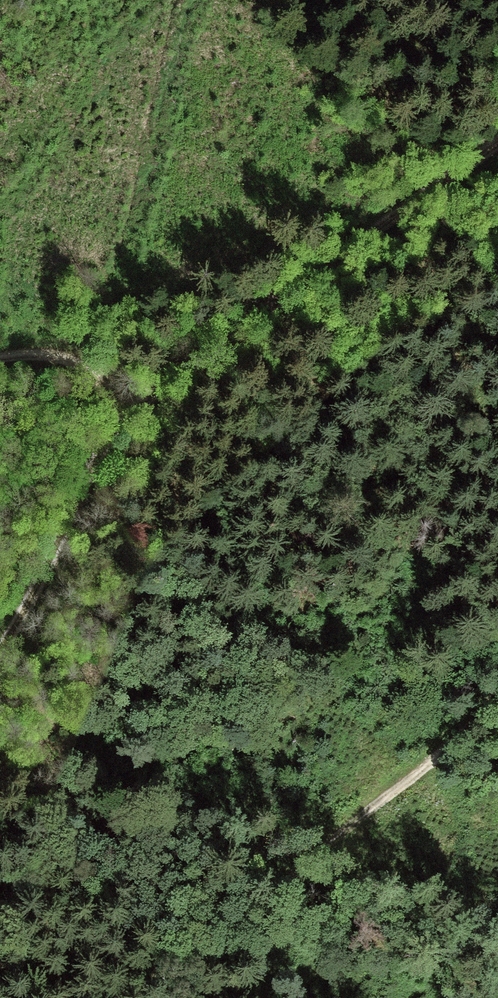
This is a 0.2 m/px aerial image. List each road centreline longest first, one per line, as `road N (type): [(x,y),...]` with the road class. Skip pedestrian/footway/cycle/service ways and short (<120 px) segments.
road 1 (track): [(0,646),(128,406),(497,156)]
road 2 (track): [(183,997),(469,741),(497,702)]
road 3 (track): [(128,406),(92,373),(46,357),(0,357)]

